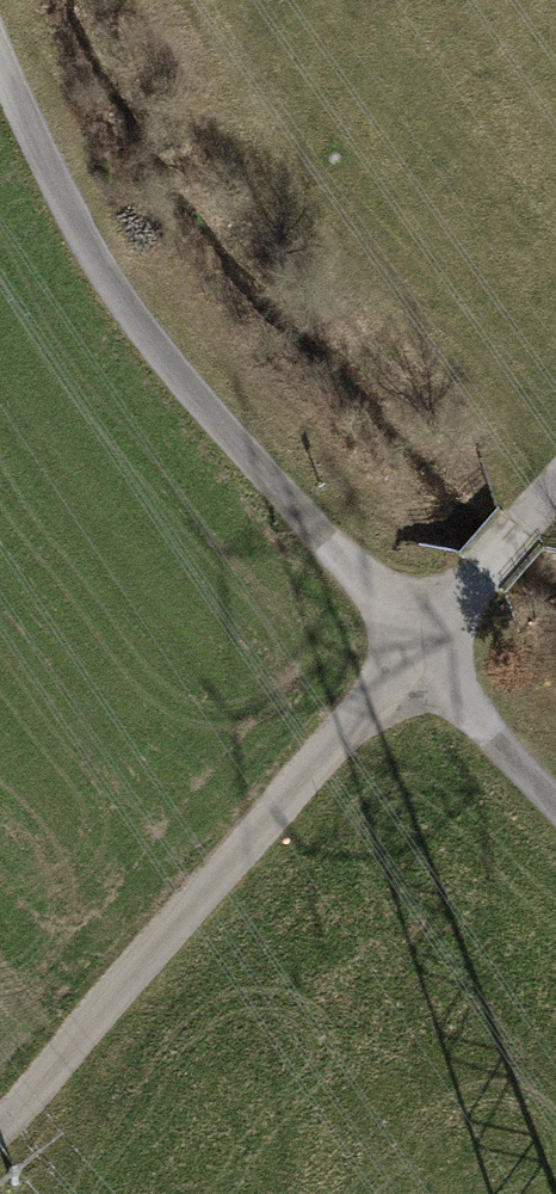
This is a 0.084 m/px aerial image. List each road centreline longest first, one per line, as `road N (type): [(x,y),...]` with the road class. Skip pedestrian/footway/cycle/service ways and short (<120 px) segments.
road 1 (track): [(0,49),(109,286),(298,517),(420,642)]
road 2 (track): [(420,642),(336,718),(0,1106)]
road 3 (track): [(420,642),(464,705),(555,802)]
road 4 (track): [(555,497),(420,642)]

